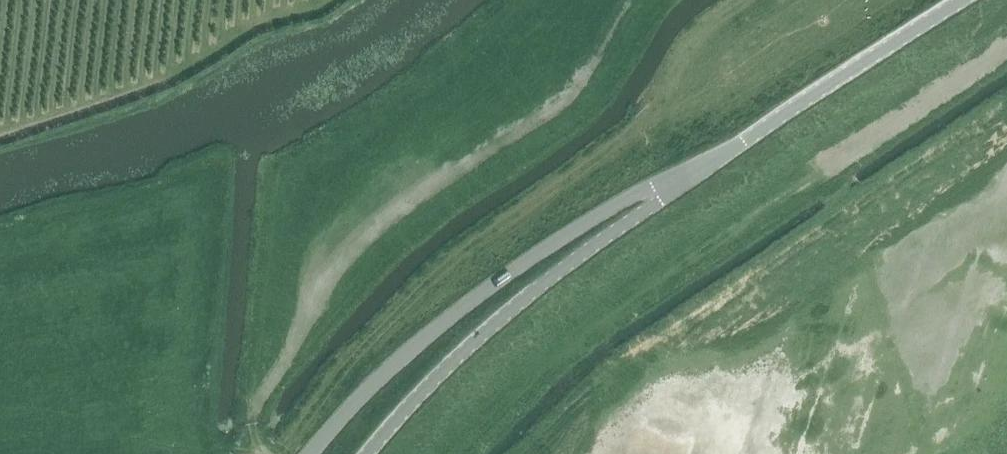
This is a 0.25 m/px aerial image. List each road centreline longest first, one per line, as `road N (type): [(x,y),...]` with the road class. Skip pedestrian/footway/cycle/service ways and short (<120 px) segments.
road 1 (tertiary): [(706,167),(617,206),(497,285),(402,359),(313,453)]
road 2 (tertiary): [(367,453),(518,303),(706,167)]
road 3 (tertiary): [(706,167),(965,0)]

